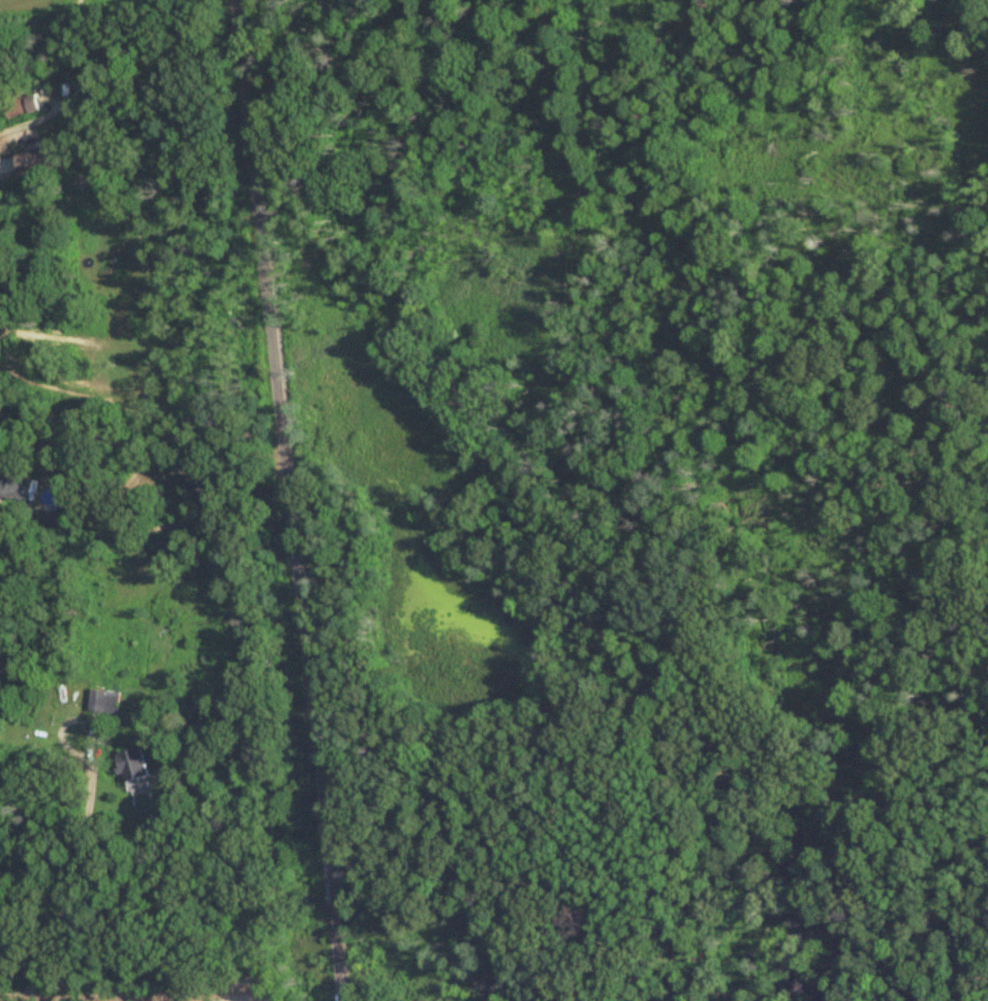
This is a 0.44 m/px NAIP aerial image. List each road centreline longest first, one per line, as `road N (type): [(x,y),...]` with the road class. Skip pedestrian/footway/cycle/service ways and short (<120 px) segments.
road 1 (residential): [(30,1000),(242,999)]

